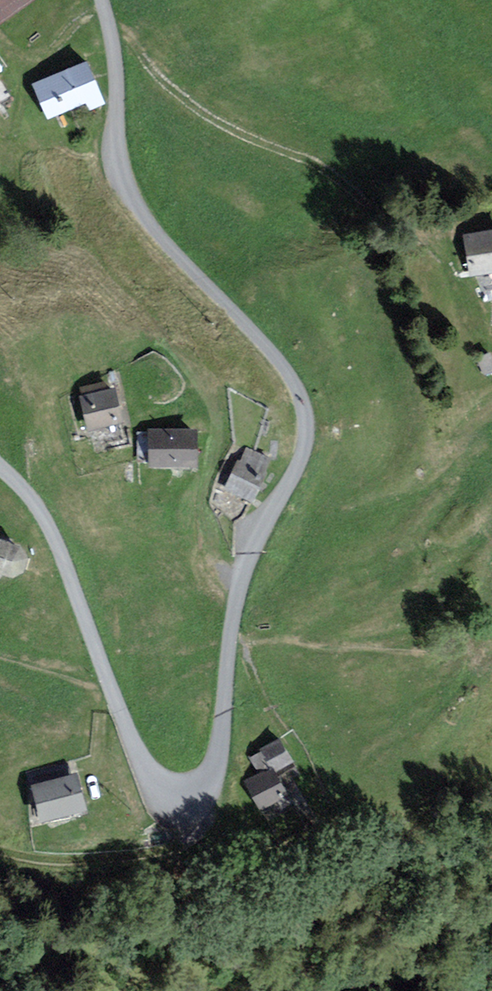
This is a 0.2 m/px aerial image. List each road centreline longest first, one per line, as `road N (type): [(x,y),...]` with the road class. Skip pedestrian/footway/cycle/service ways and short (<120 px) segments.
road 1 (unclassified): [(98,0),(113,61),(115,173),(131,208),(281,364),(300,396),(304,424),(301,460),(241,573),(207,794),(189,803),(153,788),(109,693),(59,545),(41,508),(0,467)]
road 2 (track): [(189,803),(183,839),(158,853),(69,862),(0,852)]

